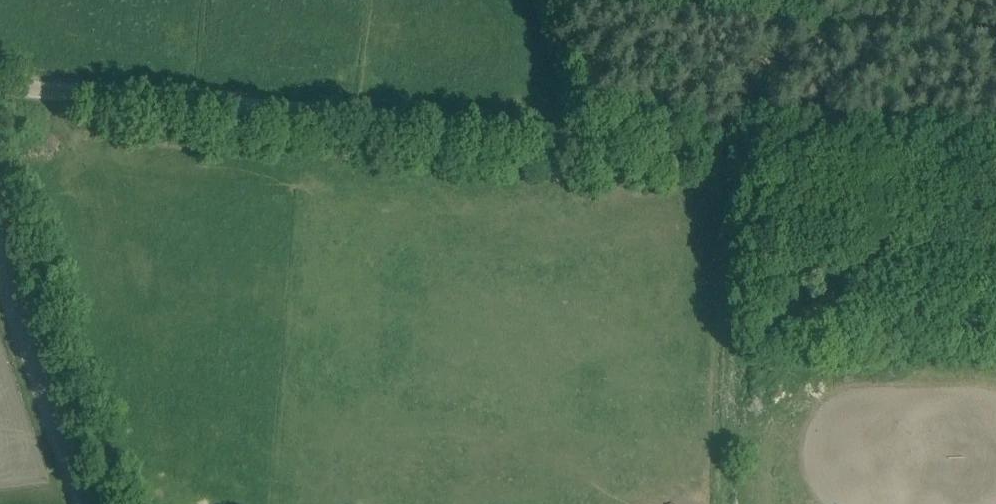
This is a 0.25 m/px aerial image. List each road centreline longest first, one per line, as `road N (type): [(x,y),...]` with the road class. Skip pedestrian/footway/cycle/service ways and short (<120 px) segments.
road 1 (unclassified): [(995,184),(662,142),(0,87)]
road 2 (unclassified): [(82,503),(0,259)]

